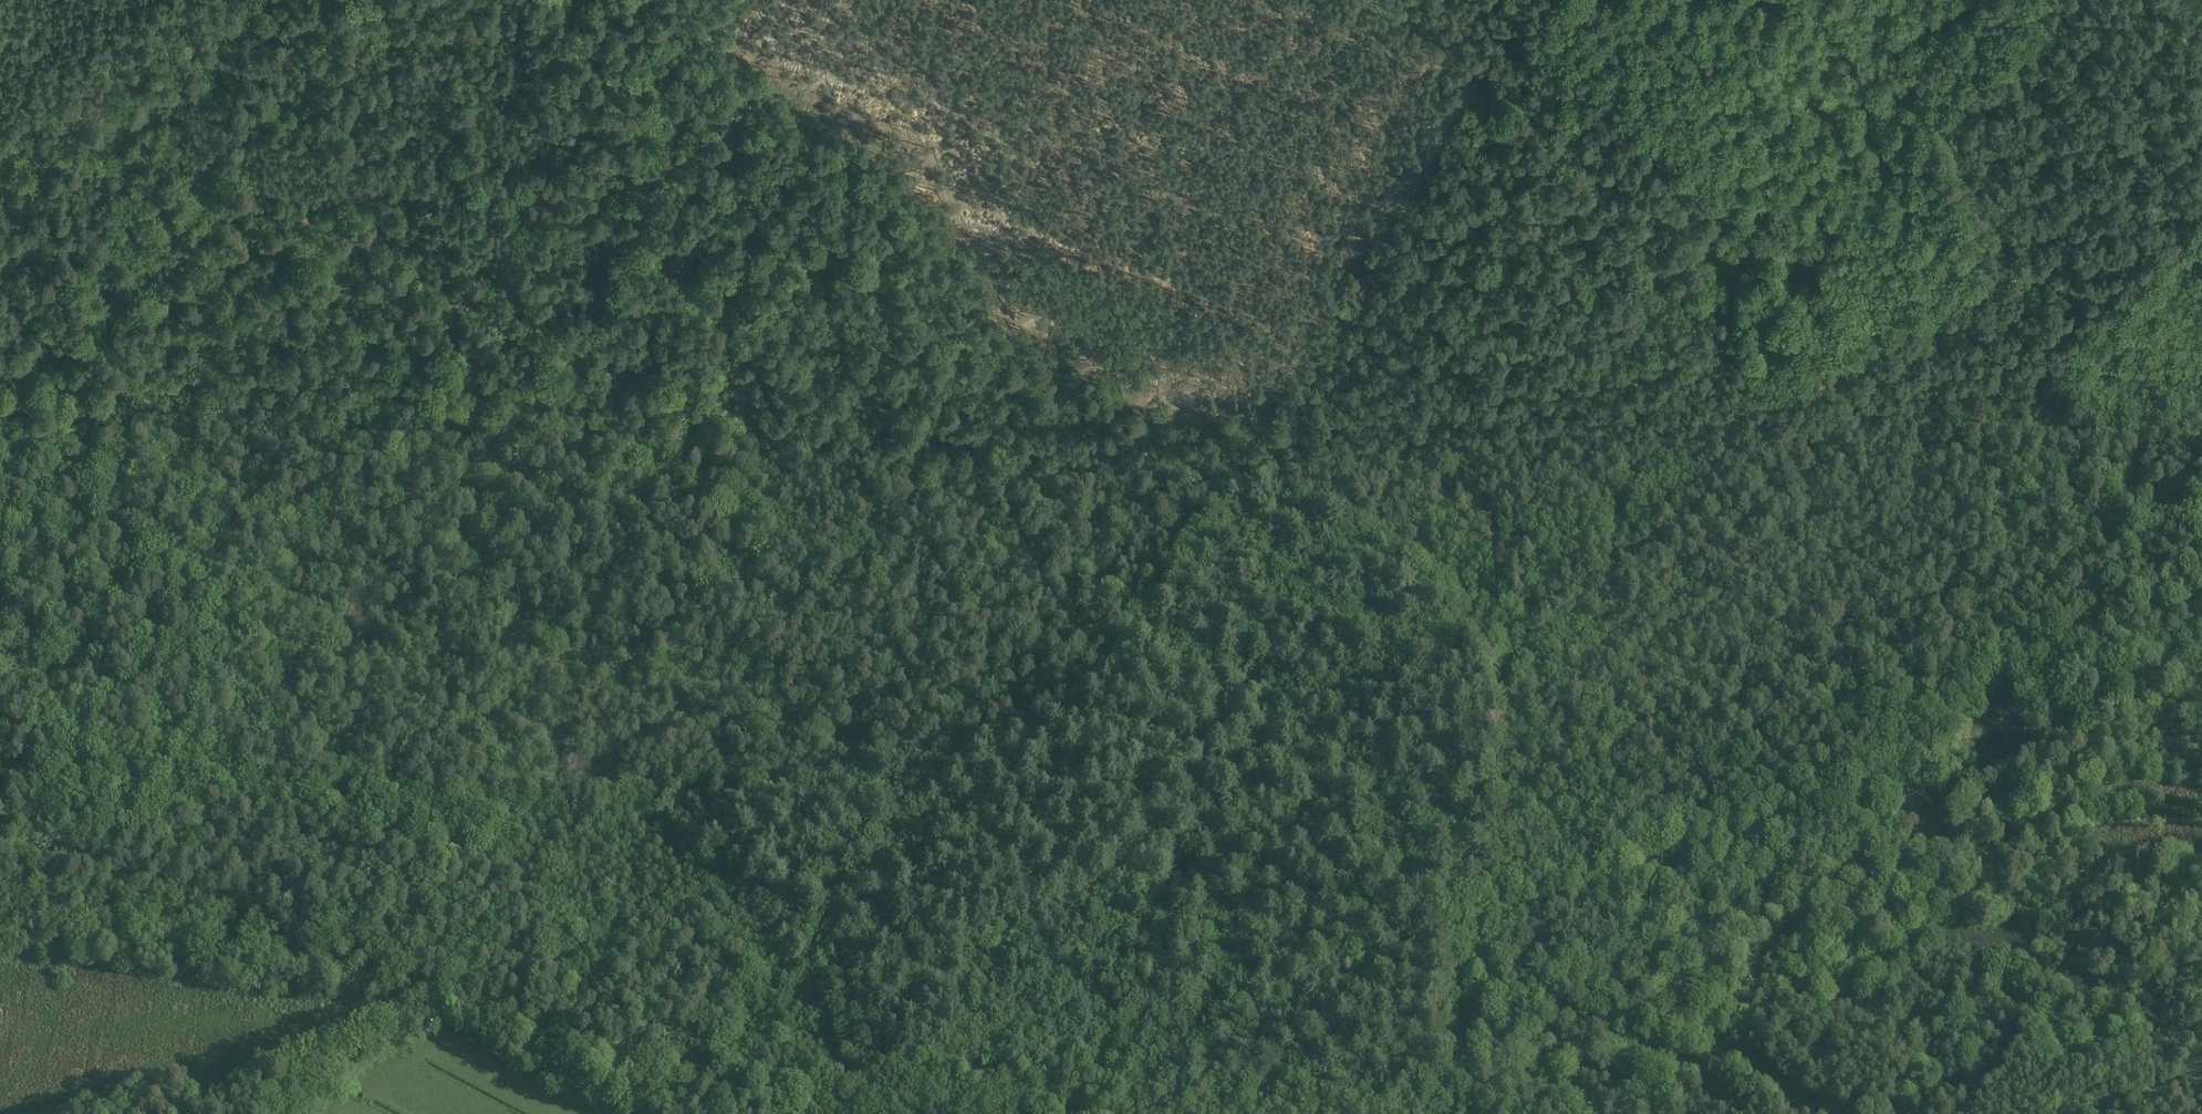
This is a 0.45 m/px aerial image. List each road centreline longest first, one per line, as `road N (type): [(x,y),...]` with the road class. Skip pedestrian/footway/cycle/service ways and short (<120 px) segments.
road 1 (tertiary): [(1474,1113),(1461,993),(1470,962),(1505,926),(1858,807),(1977,776),(2201,654)]
road 2 (track): [(49,123),(266,0)]

